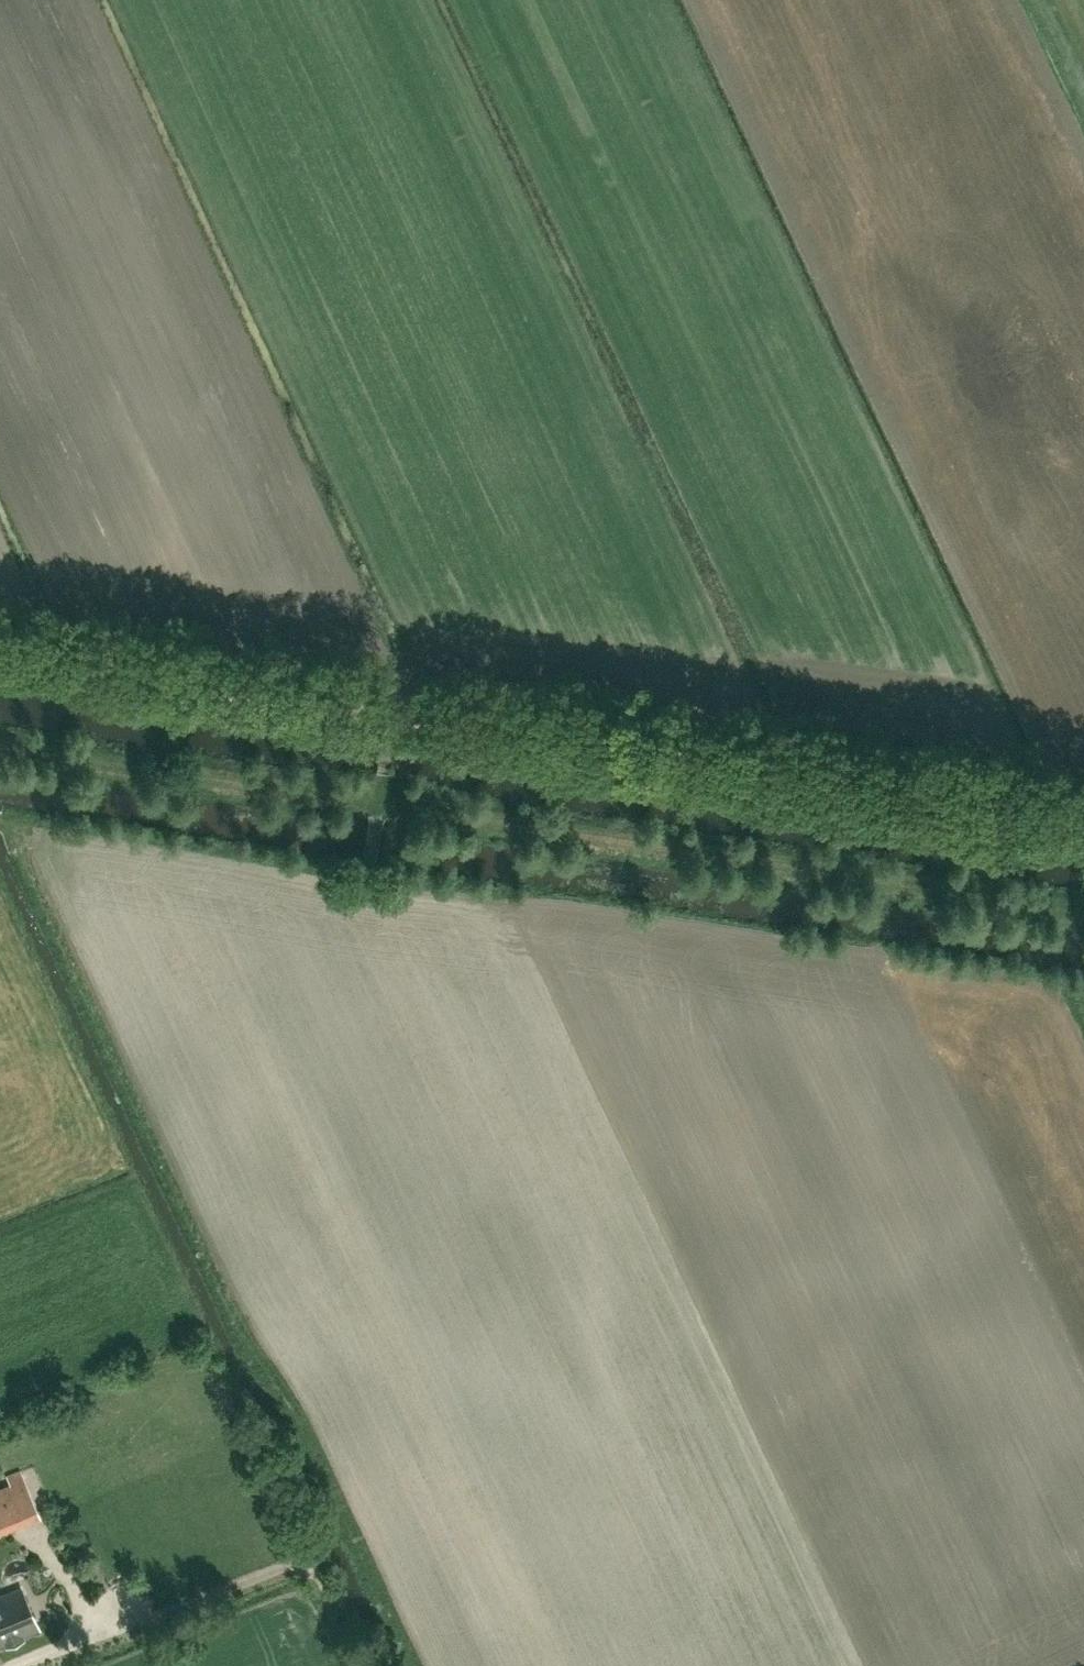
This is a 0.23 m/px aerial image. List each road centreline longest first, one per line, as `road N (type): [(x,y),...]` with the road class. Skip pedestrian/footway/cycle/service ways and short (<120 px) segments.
road 1 (track): [(1083,815),(0,650)]
road 2 (track): [(370,1665),(324,1582),(294,1566),(38,1665)]

